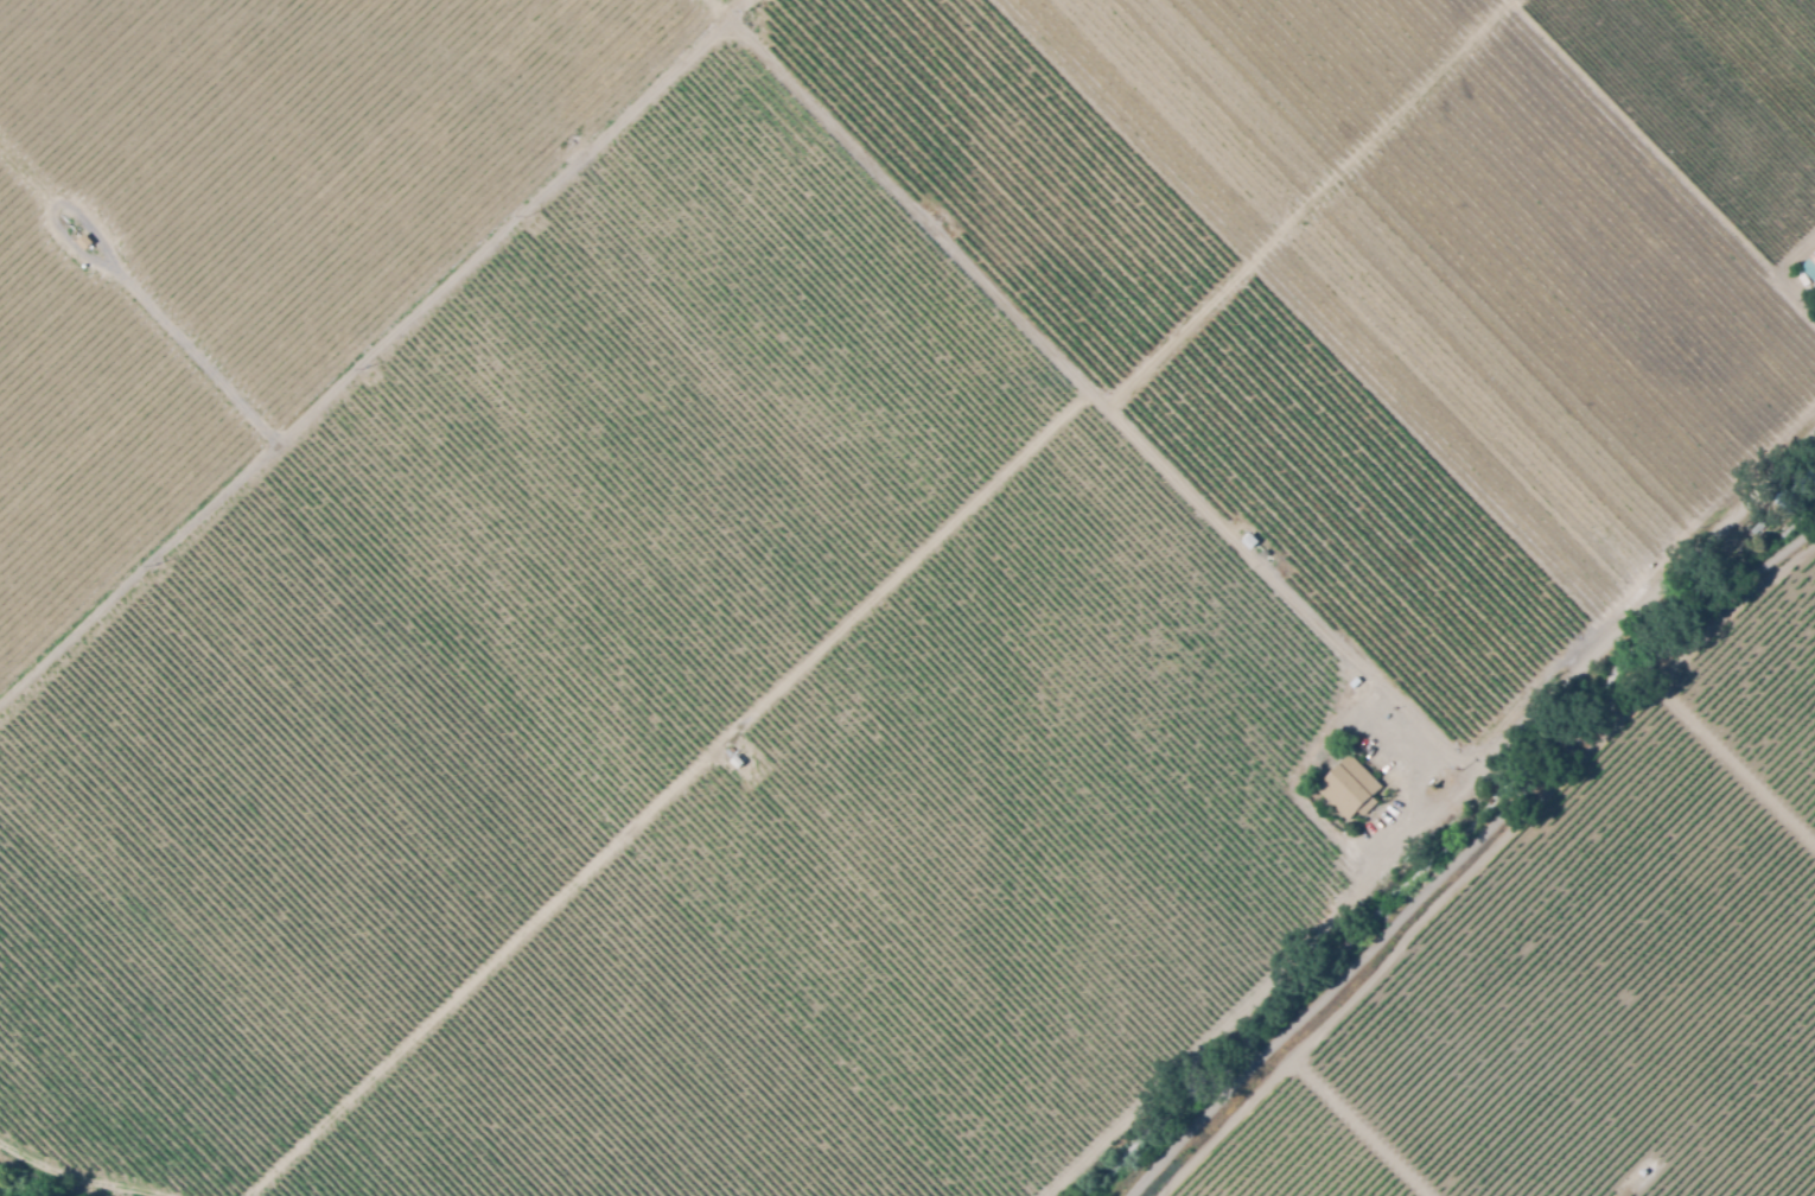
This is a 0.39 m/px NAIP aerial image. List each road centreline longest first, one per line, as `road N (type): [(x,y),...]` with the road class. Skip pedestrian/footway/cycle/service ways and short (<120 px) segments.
road 1 (residential): [(1814,435),(1252,976)]

